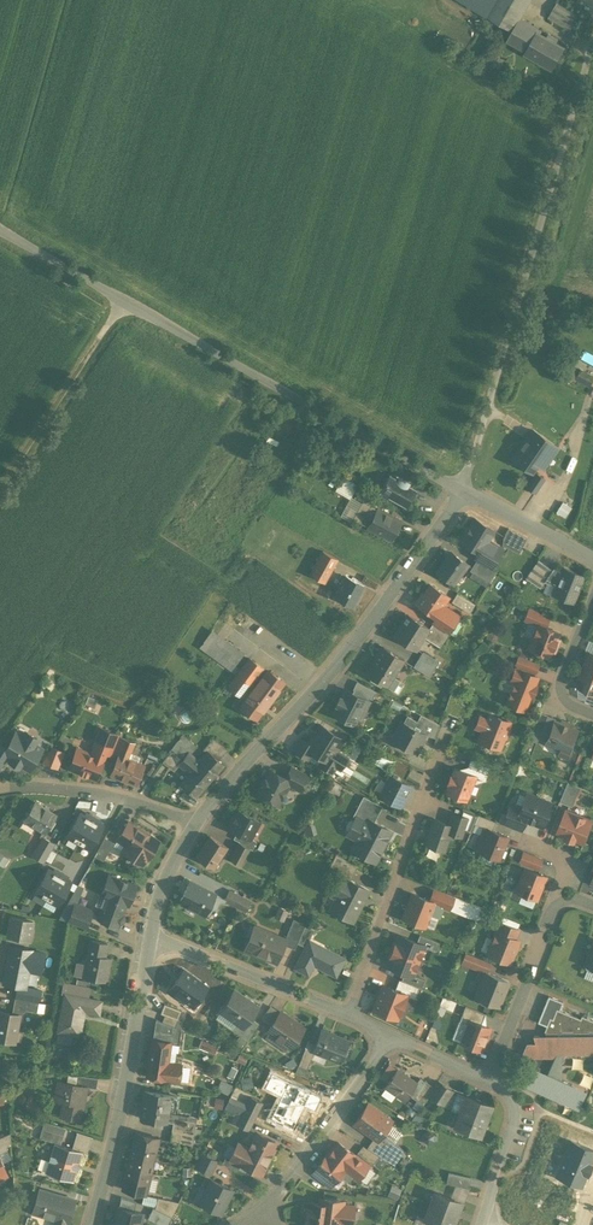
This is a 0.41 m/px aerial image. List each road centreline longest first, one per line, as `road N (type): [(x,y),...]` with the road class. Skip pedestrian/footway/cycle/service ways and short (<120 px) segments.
road 1 (unclassified): [(0,228),(461,490)]
road 2 (unclassified): [(592,39),(461,490)]
road 3 (residential): [(461,490),(344,653),(194,827)]
road 4 (residential): [(149,941),(91,1224)]
road 5 (residential): [(387,1034),(149,941)]
road 6 (residential): [(592,906),(576,899),(553,910),(486,1080)]
road 7 (track): [(120,295),(0,485)]
road 8 (residential): [(261,1209),(387,1034)]
road 9 (residential): [(0,788),(121,798),(194,827)]
road 10 (residential): [(481,1222),(516,1117),(509,1095),(486,1080)]
road 11 (residential): [(461,490),(592,560)]
road 12 (residential): [(592,604),(559,682),(560,697),(592,715)]
road 13 (residential): [(194,827),(167,874),(149,941)]

